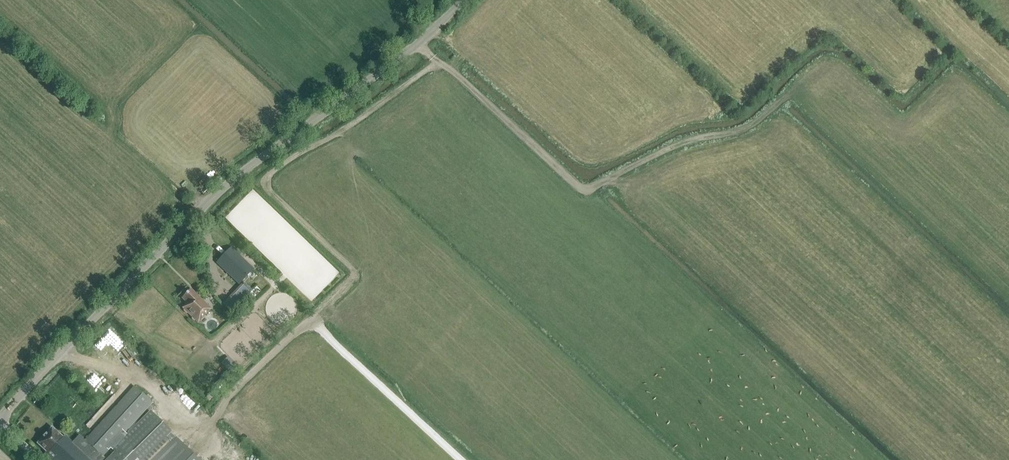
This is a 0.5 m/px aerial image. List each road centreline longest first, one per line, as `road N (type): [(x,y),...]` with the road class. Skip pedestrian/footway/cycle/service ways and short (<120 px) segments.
road 1 (tertiary): [(0,419),(208,203),(408,52),(464,0)]

